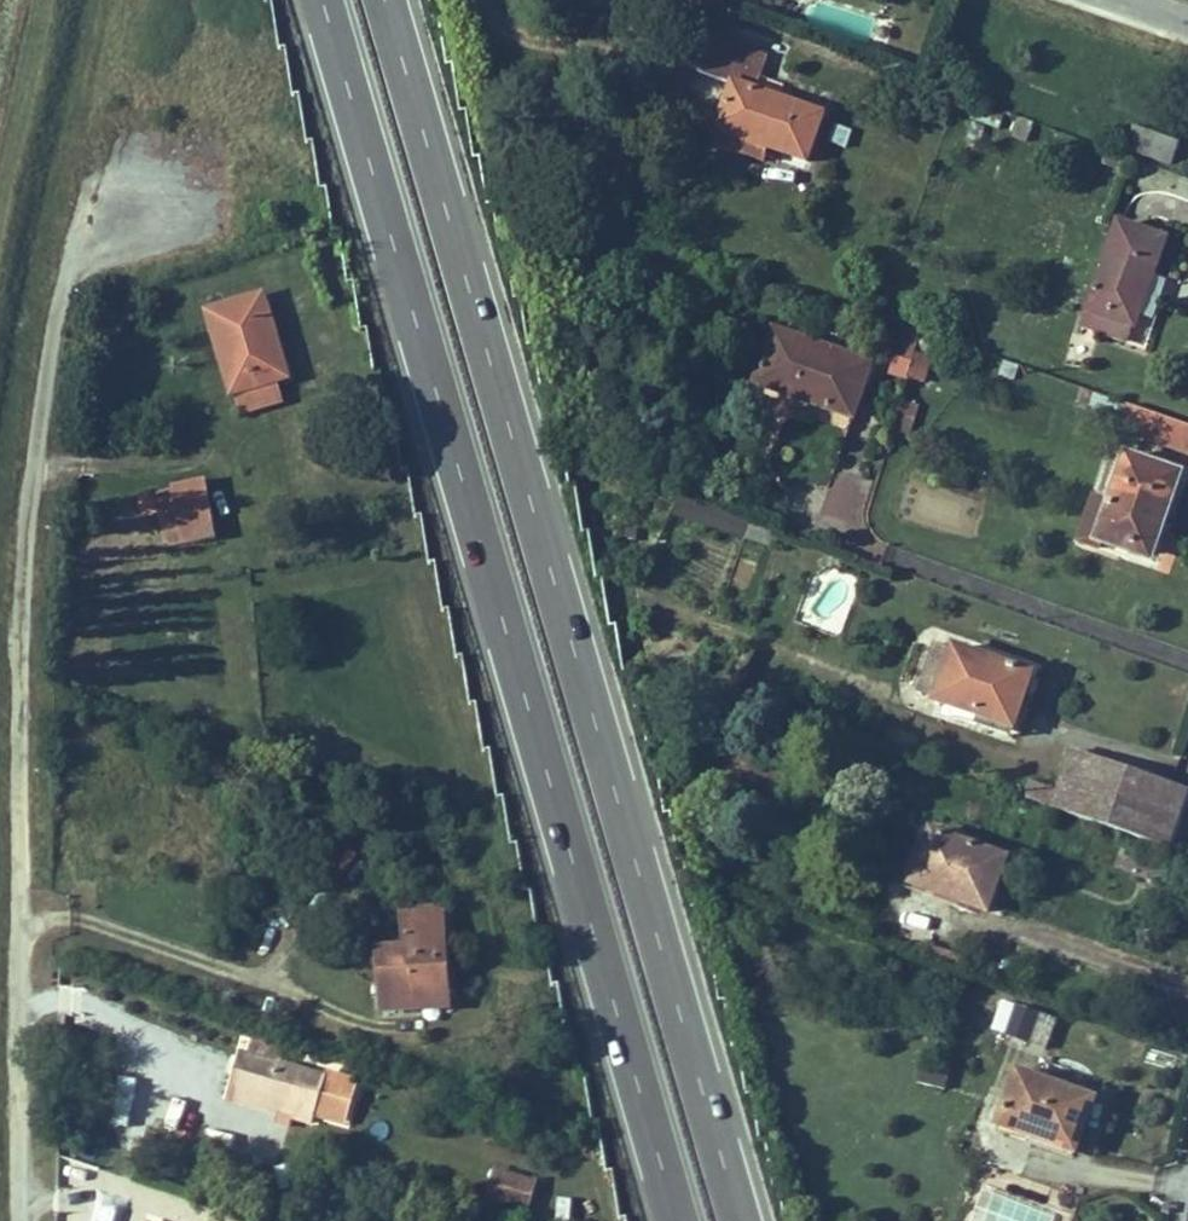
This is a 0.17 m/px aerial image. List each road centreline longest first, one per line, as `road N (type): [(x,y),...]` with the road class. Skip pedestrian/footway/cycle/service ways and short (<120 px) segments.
road 1 (trunk): [(325,0),(680,1220)]
road 2 (trunk): [(741,1220),(388,0)]
road 3 (unclassified): [(19,1220),(15,728),(46,457),(85,211),(176,179)]

